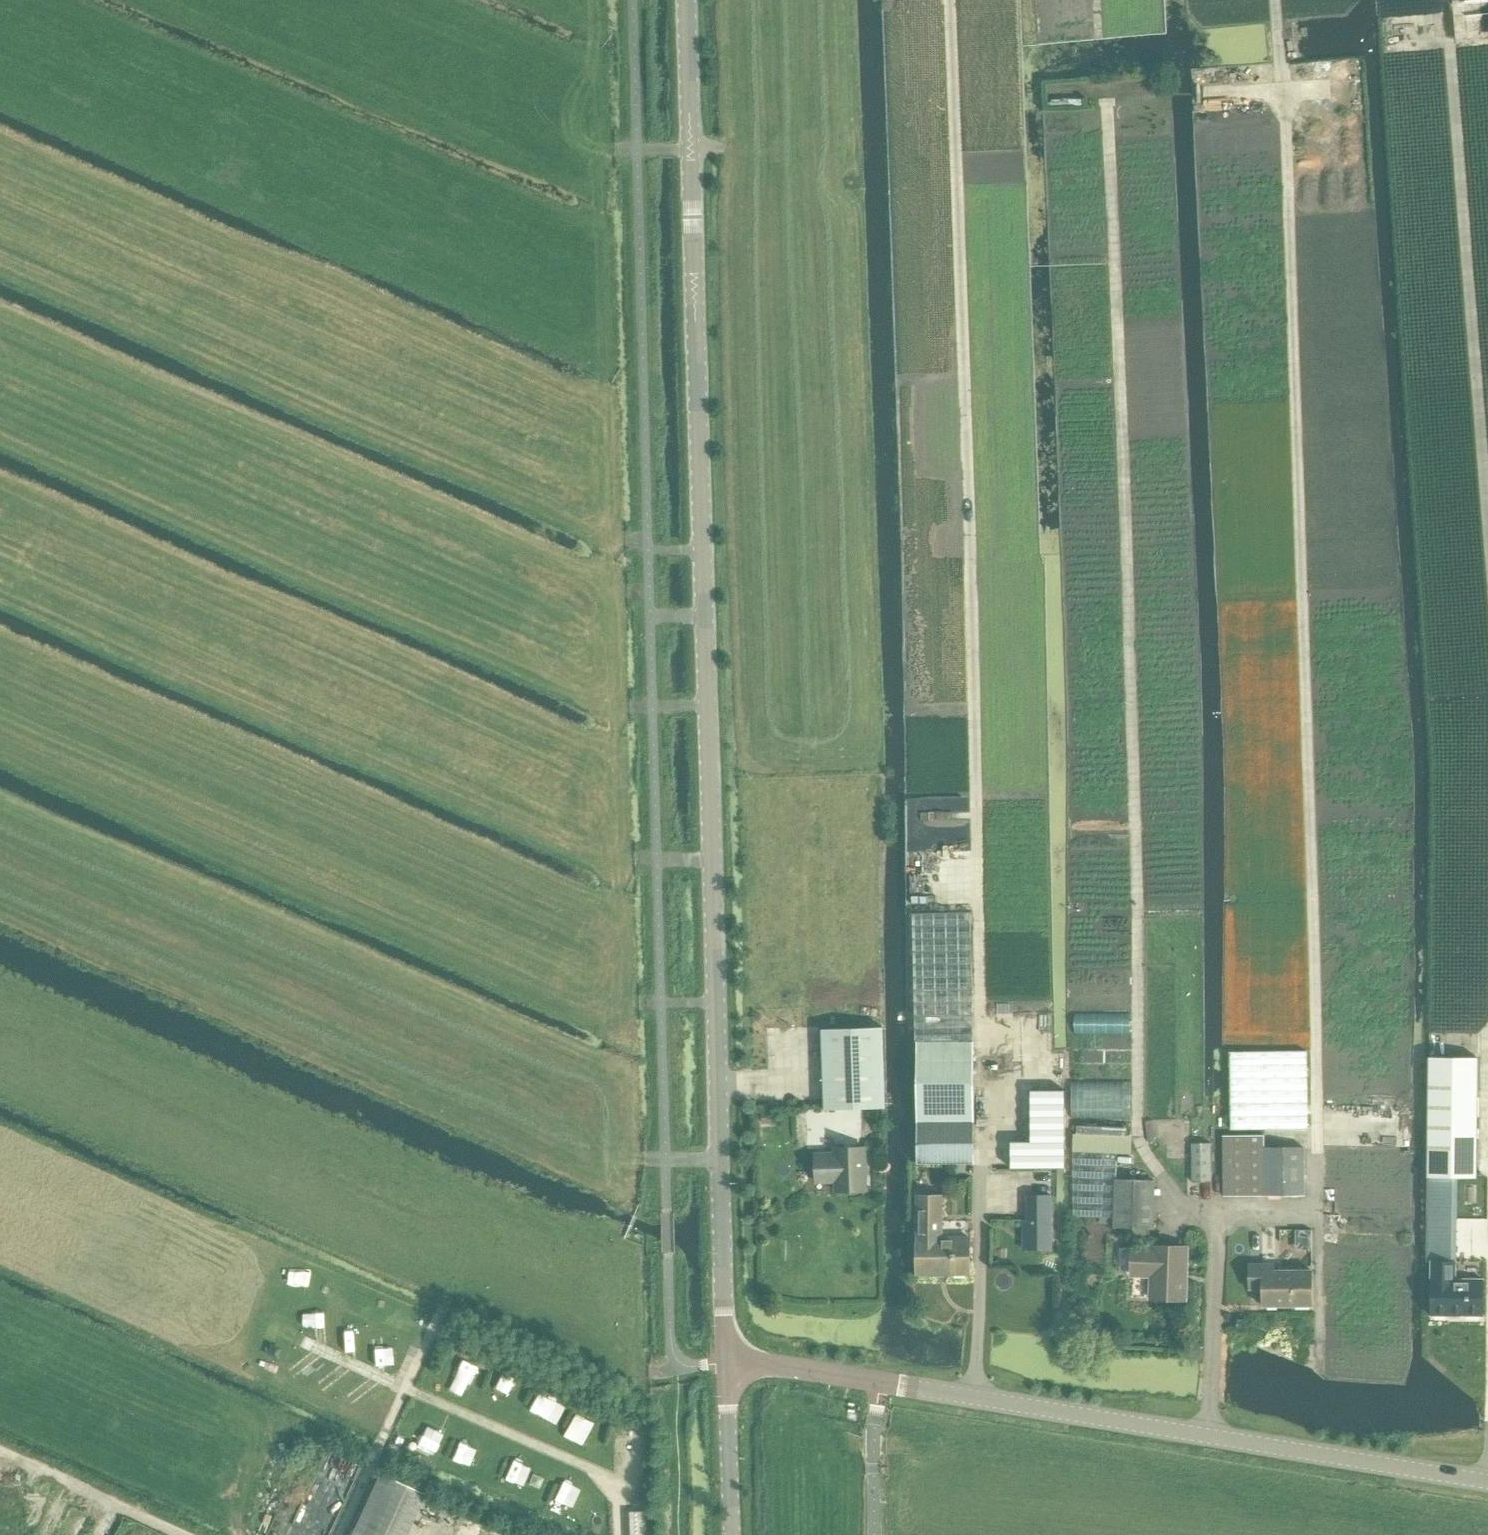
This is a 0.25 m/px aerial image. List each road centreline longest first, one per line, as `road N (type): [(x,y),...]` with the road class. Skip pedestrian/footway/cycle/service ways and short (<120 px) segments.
road 1 (tertiary): [(725,1364),(684,0)]
road 2 (track): [(1214,1217),(1316,1215),(1284,97),(1274,0)]
road 3 (track): [(983,1145),(948,0)]
road 4 (track): [(1107,109),(1137,1143),(1176,1195),(1214,1217)]
road 5 (tertiary): [(1487,1481),(725,1364)]
road 6 (track): [(1487,534),(1445,0)]
road 7 (track): [(211,1534),(0,1442)]
road 8 (tertiary): [(731,1534),(725,1364)]
road 9 (track): [(730,147),(606,149)]

